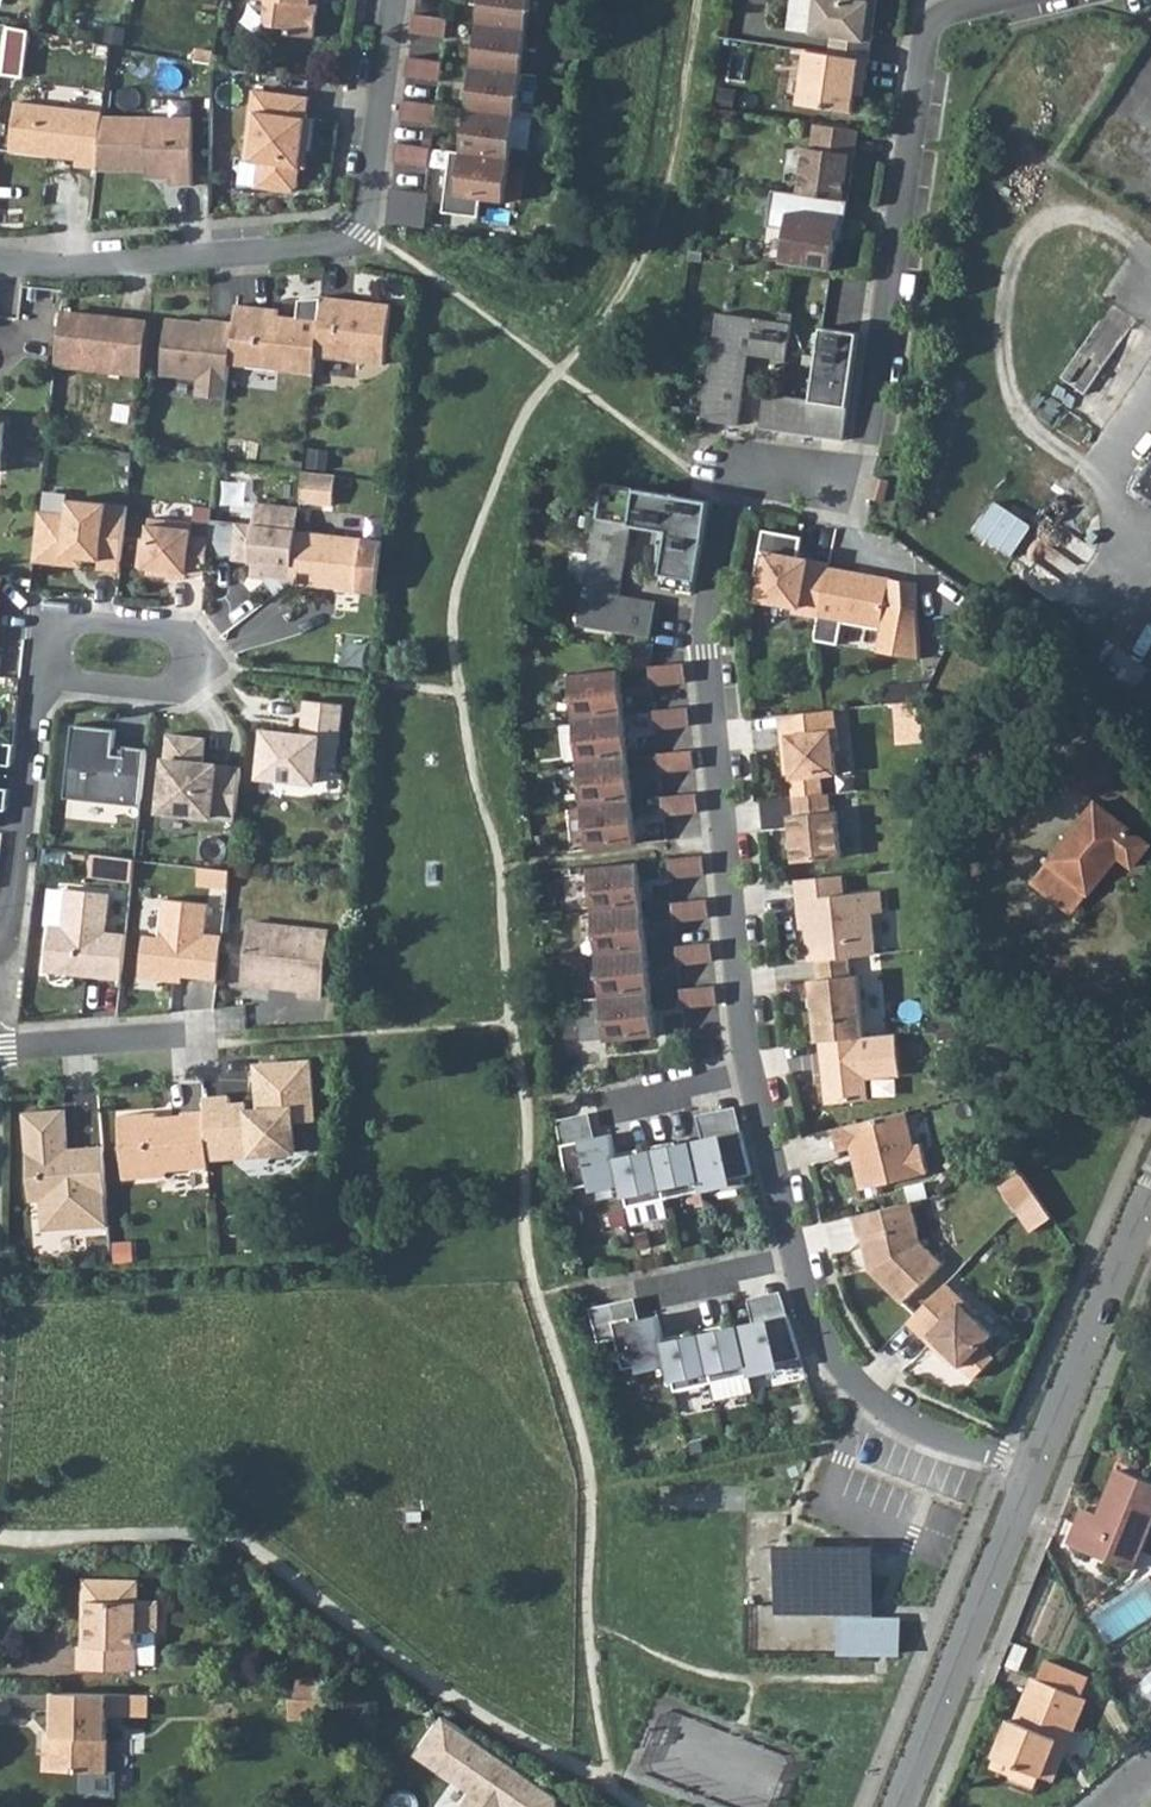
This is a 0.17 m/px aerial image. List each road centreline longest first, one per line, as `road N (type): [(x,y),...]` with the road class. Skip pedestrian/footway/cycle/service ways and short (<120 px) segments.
road 1 (residential): [(1008,0),(957,13),(930,44),(865,470),(731,488),(704,643),(753,1082)]
road 2 (residential): [(394,0),(366,211),(360,235),(344,247),(68,272),(0,267)]
road 3 (tertiary): [(898,1806),(1033,1469)]
road 4 (residential): [(797,1262),(812,1325),(850,1382),(900,1420),(1033,1469)]
road 5 (residential): [(37,679),(153,692),(177,685),(191,665),(181,641),(162,633),(81,622),(50,635)]
road 6 (tertiary): [(1033,1469),(1150,1194)]
road 7 (residential): [(37,679),(0,931)]
road 8 (residential): [(0,1051),(202,1035)]
road 9 (residential): [(753,1082),(797,1262)]
road 10 (residential): [(797,1262),(653,1294)]
road 11 (residential): [(753,1082),(612,1113)]

